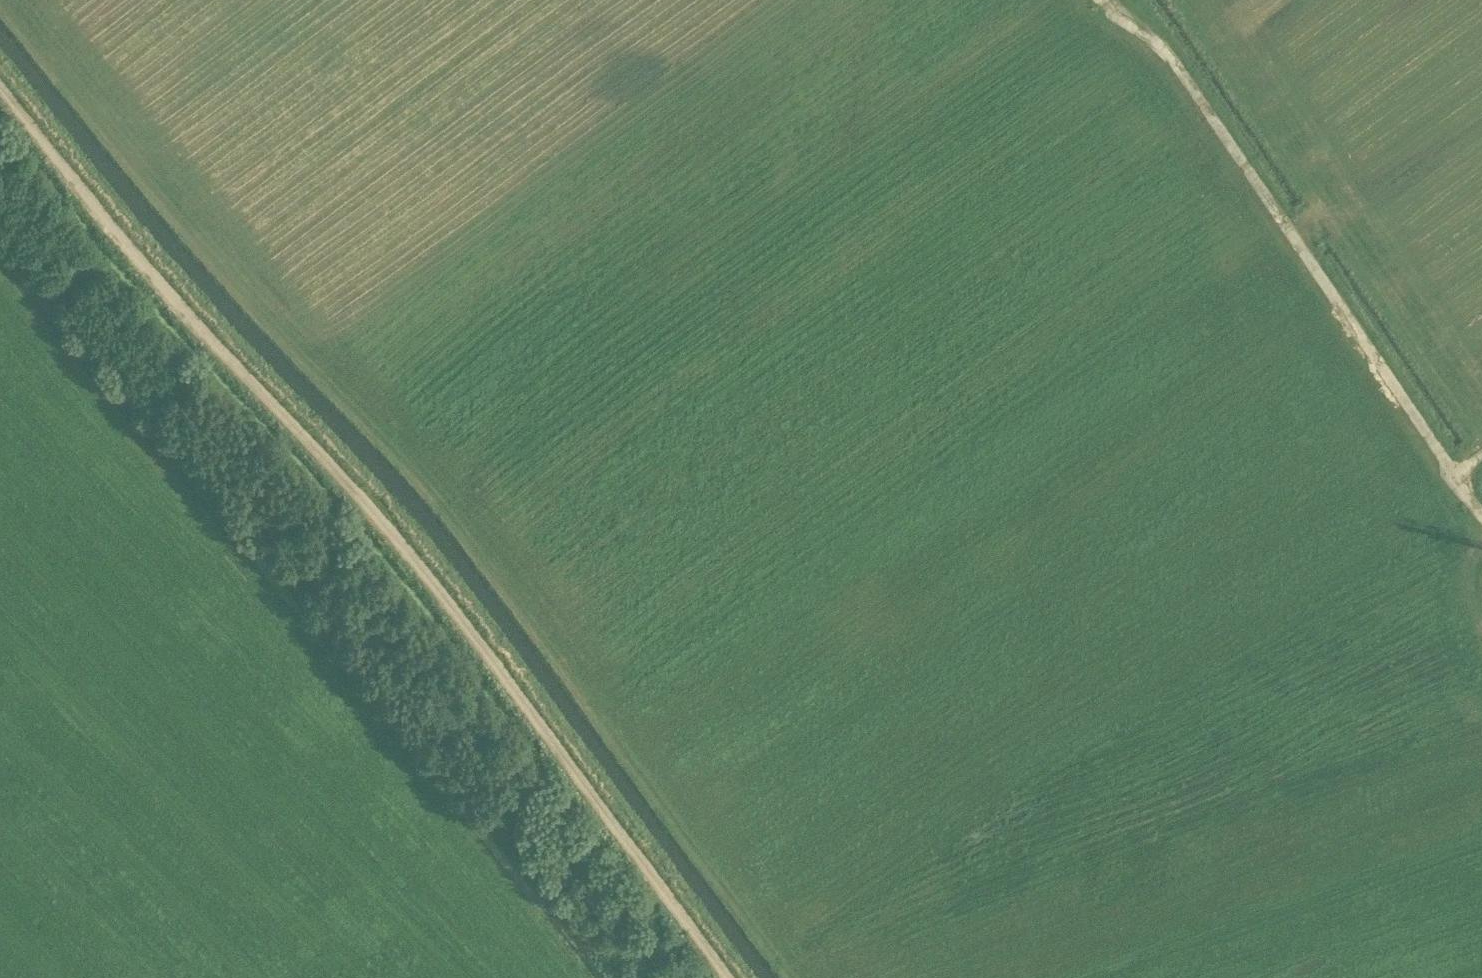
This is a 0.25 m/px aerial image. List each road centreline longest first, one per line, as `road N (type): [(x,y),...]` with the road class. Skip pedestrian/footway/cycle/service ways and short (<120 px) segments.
road 1 (unclassified): [(740,977),(410,550),(297,434),(0,91)]

